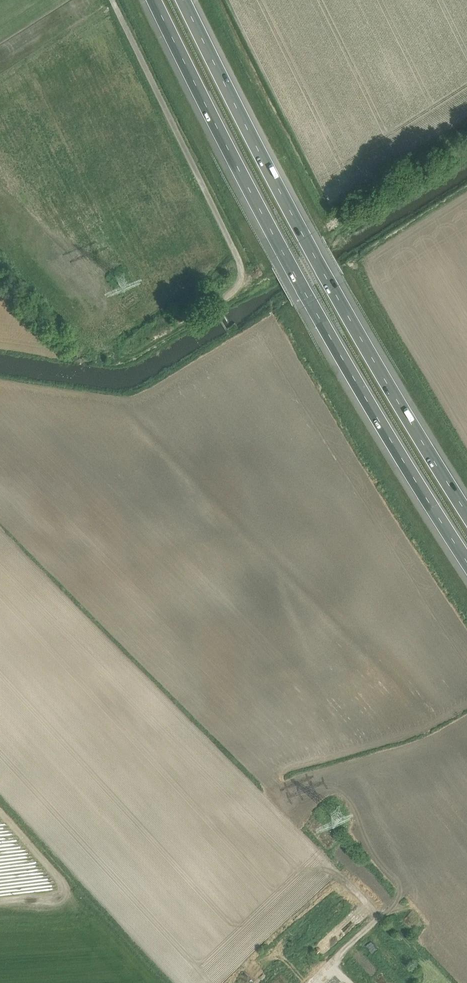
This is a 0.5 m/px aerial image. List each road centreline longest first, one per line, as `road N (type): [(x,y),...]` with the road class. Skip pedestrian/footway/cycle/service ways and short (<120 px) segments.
road 1 (motorway): [(155,0),(346,364),(466,559)]
road 2 (motorway): [(466,511),(281,192),(184,0)]
road 3 (track): [(112,0),(252,288),(129,365),(85,363)]

